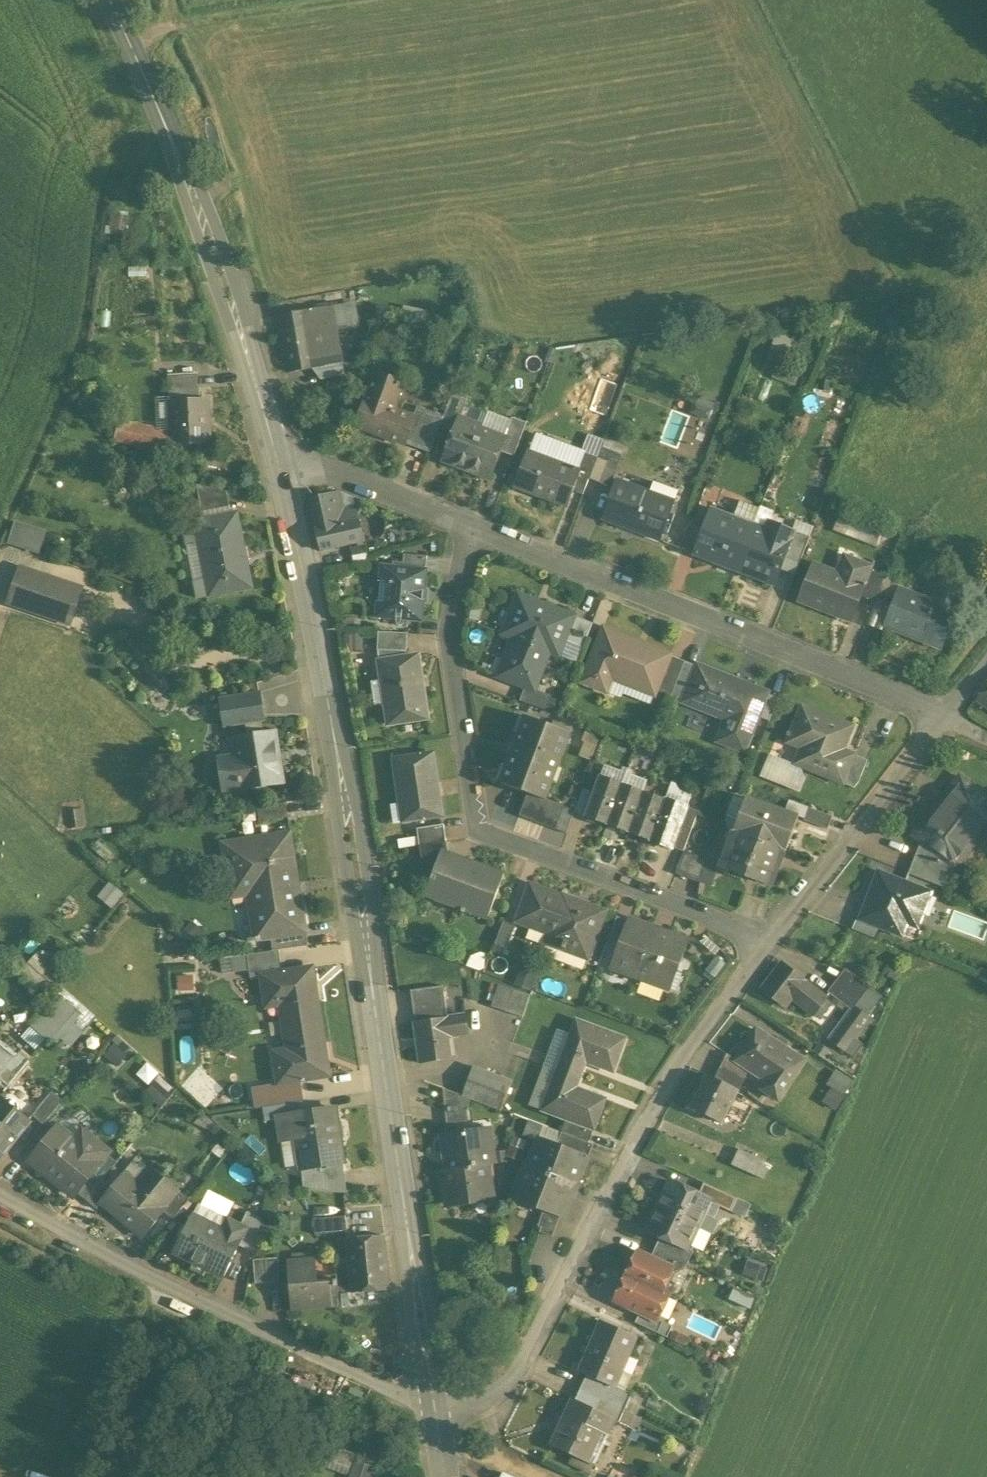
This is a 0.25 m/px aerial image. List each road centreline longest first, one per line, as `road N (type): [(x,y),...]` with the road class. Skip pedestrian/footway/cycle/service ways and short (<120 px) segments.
road 1 (residential): [(436,1414),(326,695),(278,460)]
road 2 (residential): [(469,525),(449,633),(477,830),(767,943)]
road 3 (residential): [(436,1414),(485,1404),(510,1375),(670,1076),(767,943)]
road 4 (residential): [(941,718),(469,525)]
road 5 (unclassified): [(0,1190),(79,1239),(436,1414)]
road 6 (residential): [(278,460),(224,280),(158,108)]
road 7 (residential): [(767,943),(941,718)]
road 8 (residential): [(469,525),(278,460)]

